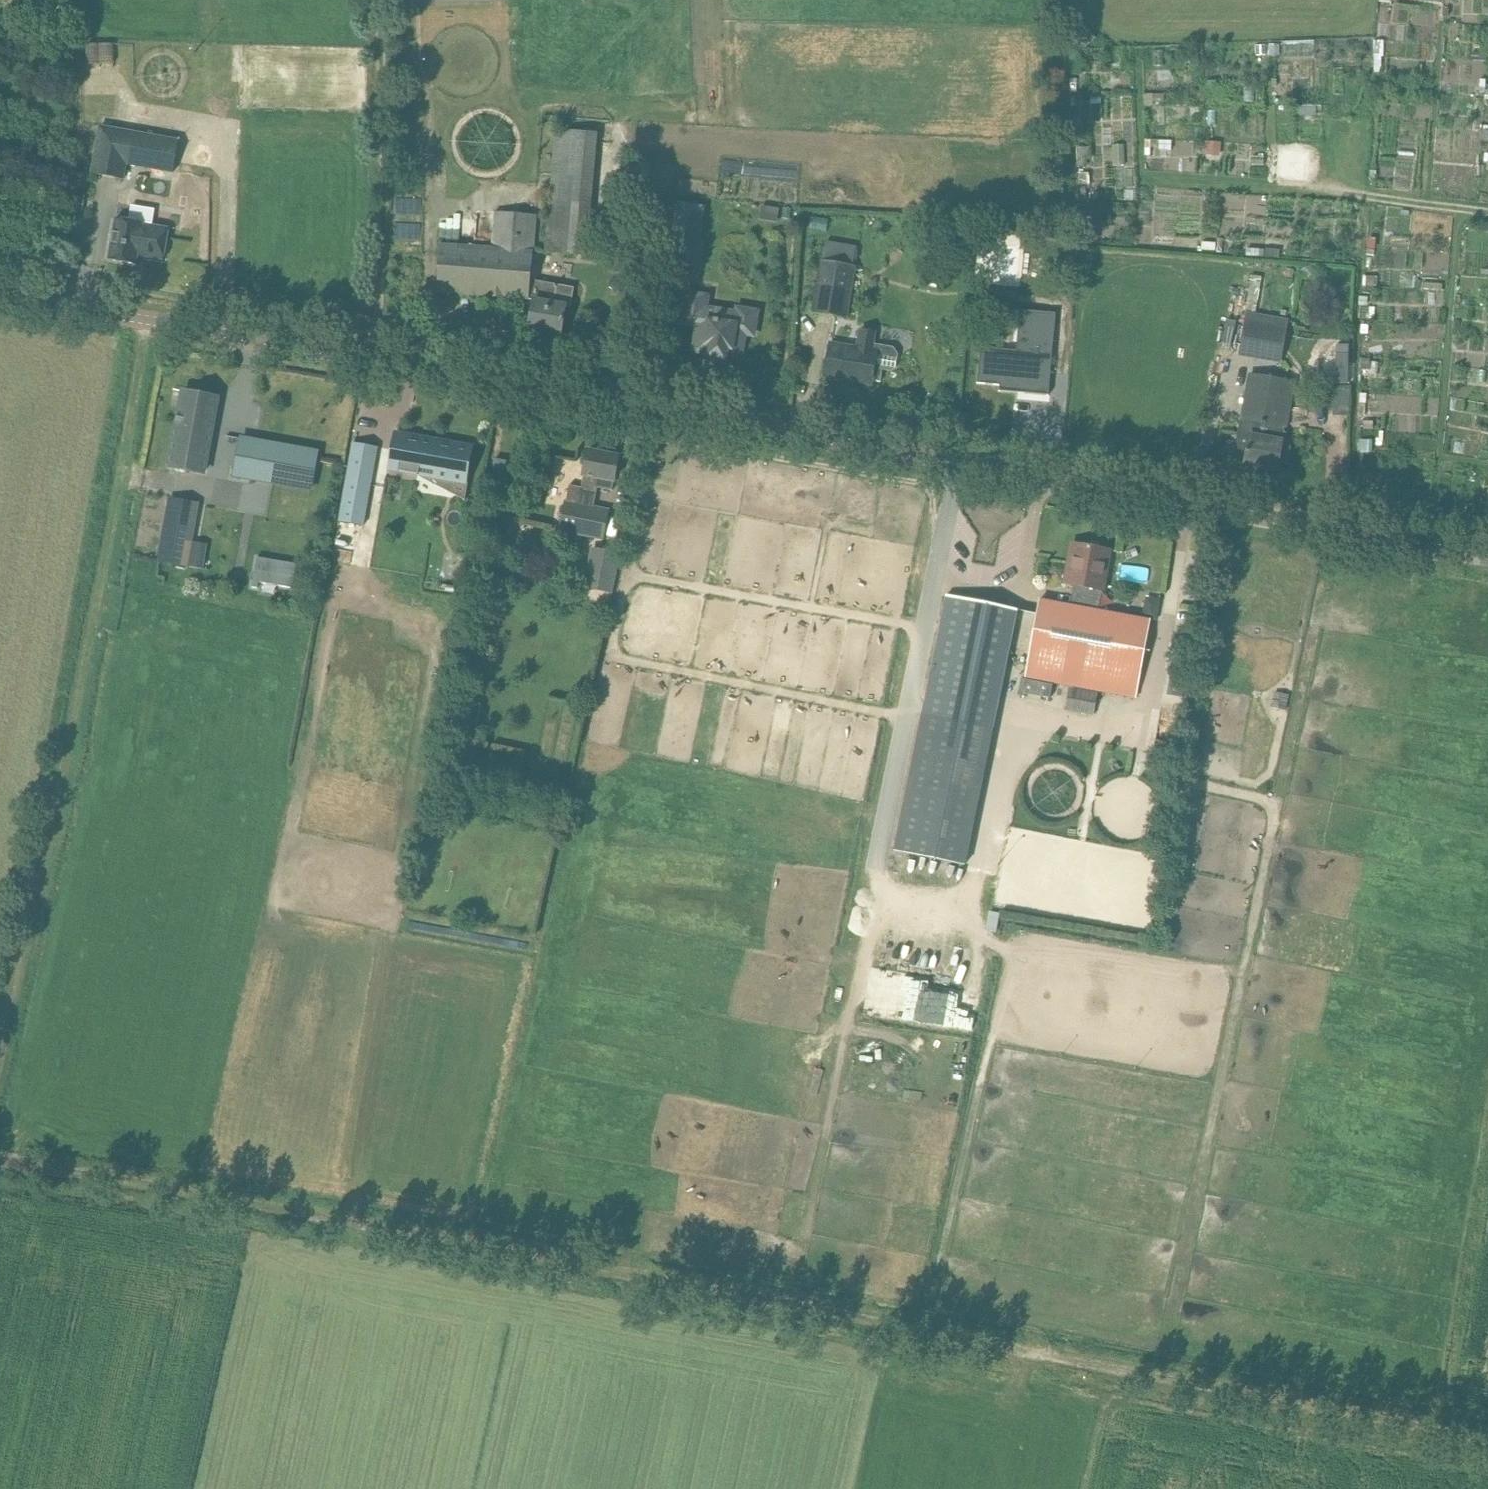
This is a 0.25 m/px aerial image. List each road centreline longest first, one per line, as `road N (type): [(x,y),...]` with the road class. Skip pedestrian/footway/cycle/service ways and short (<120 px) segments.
road 1 (track): [(0,1160),(1487,1448)]
road 2 (unclassified): [(1487,557),(0,298)]
road 3 (track): [(376,359),(370,0)]

